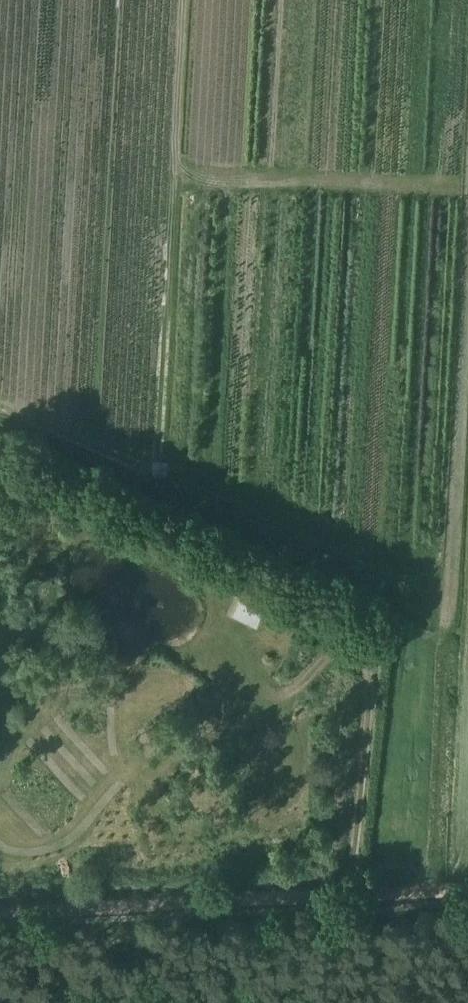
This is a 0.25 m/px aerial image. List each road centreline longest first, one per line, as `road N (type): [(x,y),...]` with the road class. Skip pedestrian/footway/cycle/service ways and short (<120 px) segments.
road 1 (track): [(0,914),(439,890)]

